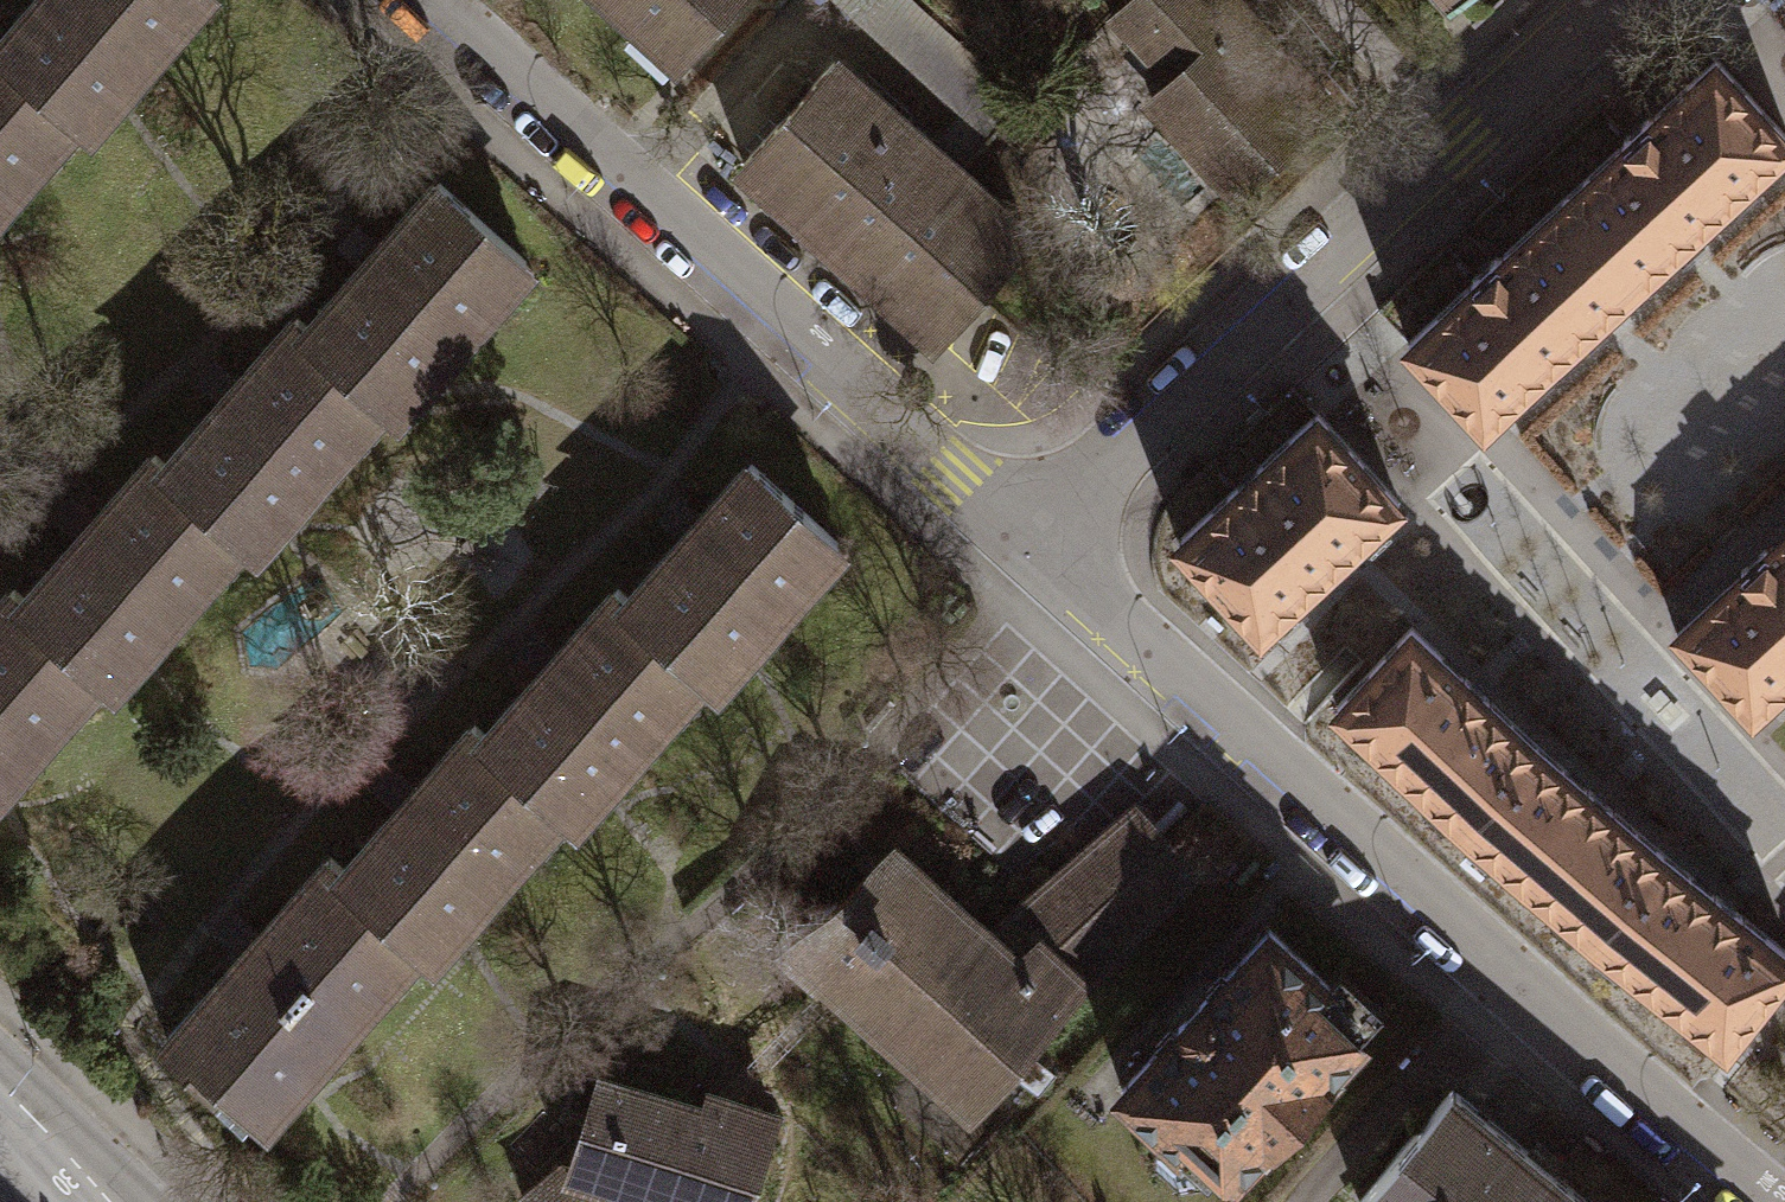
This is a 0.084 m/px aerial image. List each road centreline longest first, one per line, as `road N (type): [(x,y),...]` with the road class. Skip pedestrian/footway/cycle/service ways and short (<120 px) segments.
road 1 (residential): [(1765,1201),(1367,859),(1021,540)]
road 2 (residential): [(1021,540),(1610,0)]
road 3 (residential): [(1021,540),(790,314),(437,0)]
road 4 (tertiary): [(0,1086),(120,1201)]

